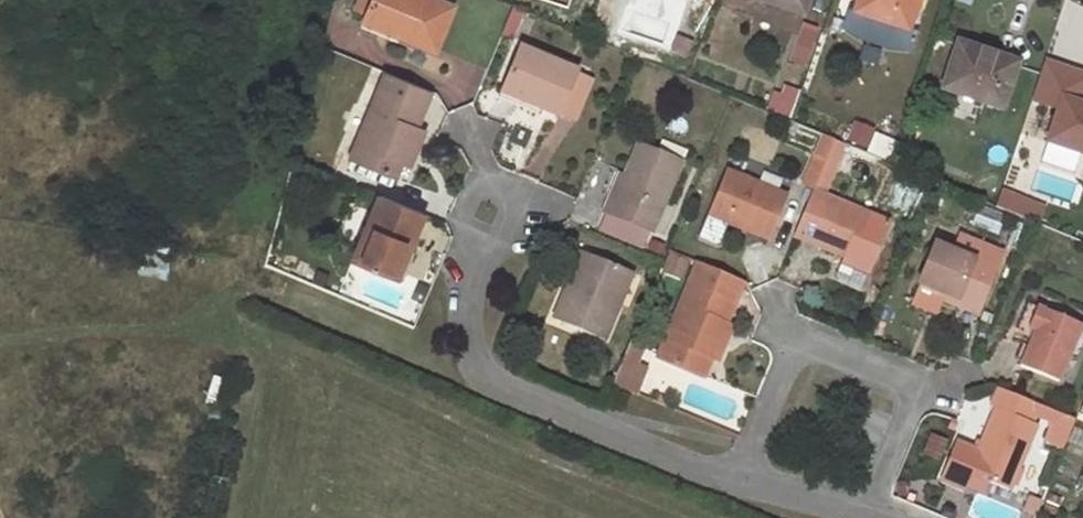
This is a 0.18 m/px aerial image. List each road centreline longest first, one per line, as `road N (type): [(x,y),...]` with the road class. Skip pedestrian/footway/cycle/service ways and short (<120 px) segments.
road 1 (residential): [(742,479),(483,379),(466,323),(470,281),(495,215)]
road 2 (residential): [(869,510),(920,387),(793,338),(742,479)]
road 3 (residential): [(869,510),(742,479)]

